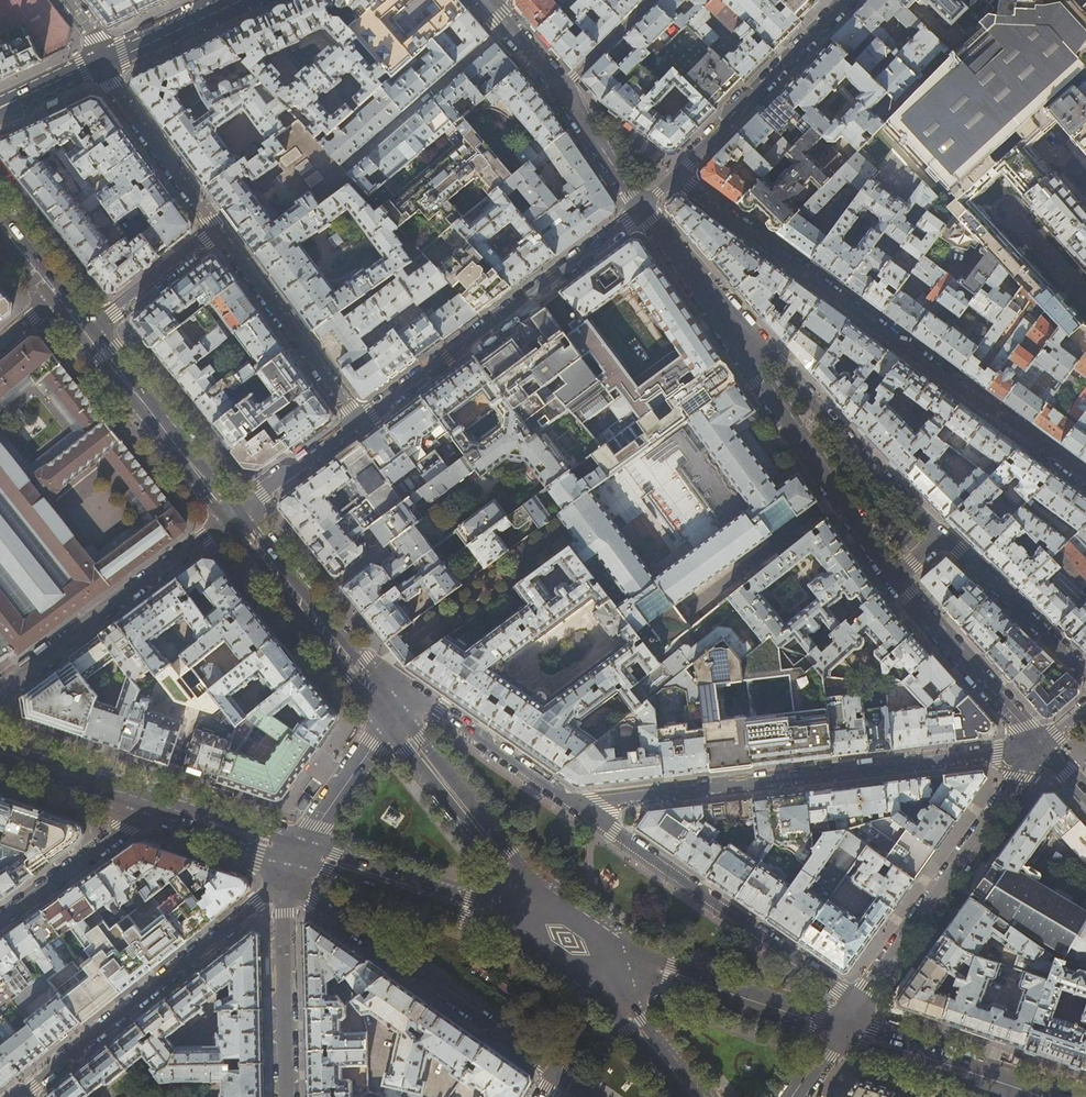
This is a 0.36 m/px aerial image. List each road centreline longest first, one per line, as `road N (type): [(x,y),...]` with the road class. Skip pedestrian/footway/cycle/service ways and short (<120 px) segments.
road 1 (residential): [(676,177),(1085,478)]
road 2 (residential): [(1044,747),(575,805)]
road 3 (residential): [(686,270),(895,579)]
road 4 (residential): [(940,536),(686,270)]
road 5 (residential): [(285,883),(556,1074),(543,1096)]
road 6 (residential): [(358,421),(640,210)]
road 7 (residential): [(859,1003),(575,805)]
road 8 (residential): [(285,883),(21,1090)]
road 9 (residential): [(1044,747),(859,1003)]
road 10 (residential): [(0,689),(233,514)]
road 11 (secondary): [(568,940),(839,1030)]
road 12 (primary): [(568,940),(391,716)]
road 13 (secondary): [(301,853),(568,940)]
road 14 (primary): [(391,716),(233,514)]
road 15 (residential): [(676,177),(848,0)]
road 16 (residential): [(216,229),(358,421)]
road 17 (primary): [(233,514),(87,333)]
road 18 (residential): [(895,579),(1044,747)]
road 19 (residential): [(575,805),(441,710),(417,706),(391,716)]
road 20 (secondary): [(839,1030),(1043,1096)]
road 21 (residential): [(289,1096),(285,883)]
road 22 (residential): [(350,164),(508,26)]
road 23 (residential): [(103,61),(110,85),(216,229)]
road 24 (primary): [(693,1096),(568,940)]
road 25 (residential): [(940,536),(1085,673)]
road 26 (residential): [(0,919),(154,805)]
road 27 (residential): [(216,229),(87,333)]
road 28 (residential): [(391,716),(301,853)]
road 29 (secondary): [(0,752),(154,805)]
road 30 (residential): [(233,514),(358,421)]
road 31 (secondary): [(154,805),(301,853)]
road 32 (residential): [(236,0),(103,61)]
road 33 (residential): [(562,89),(640,210)]
road 34 (residential): [(562,89),(652,0)]

